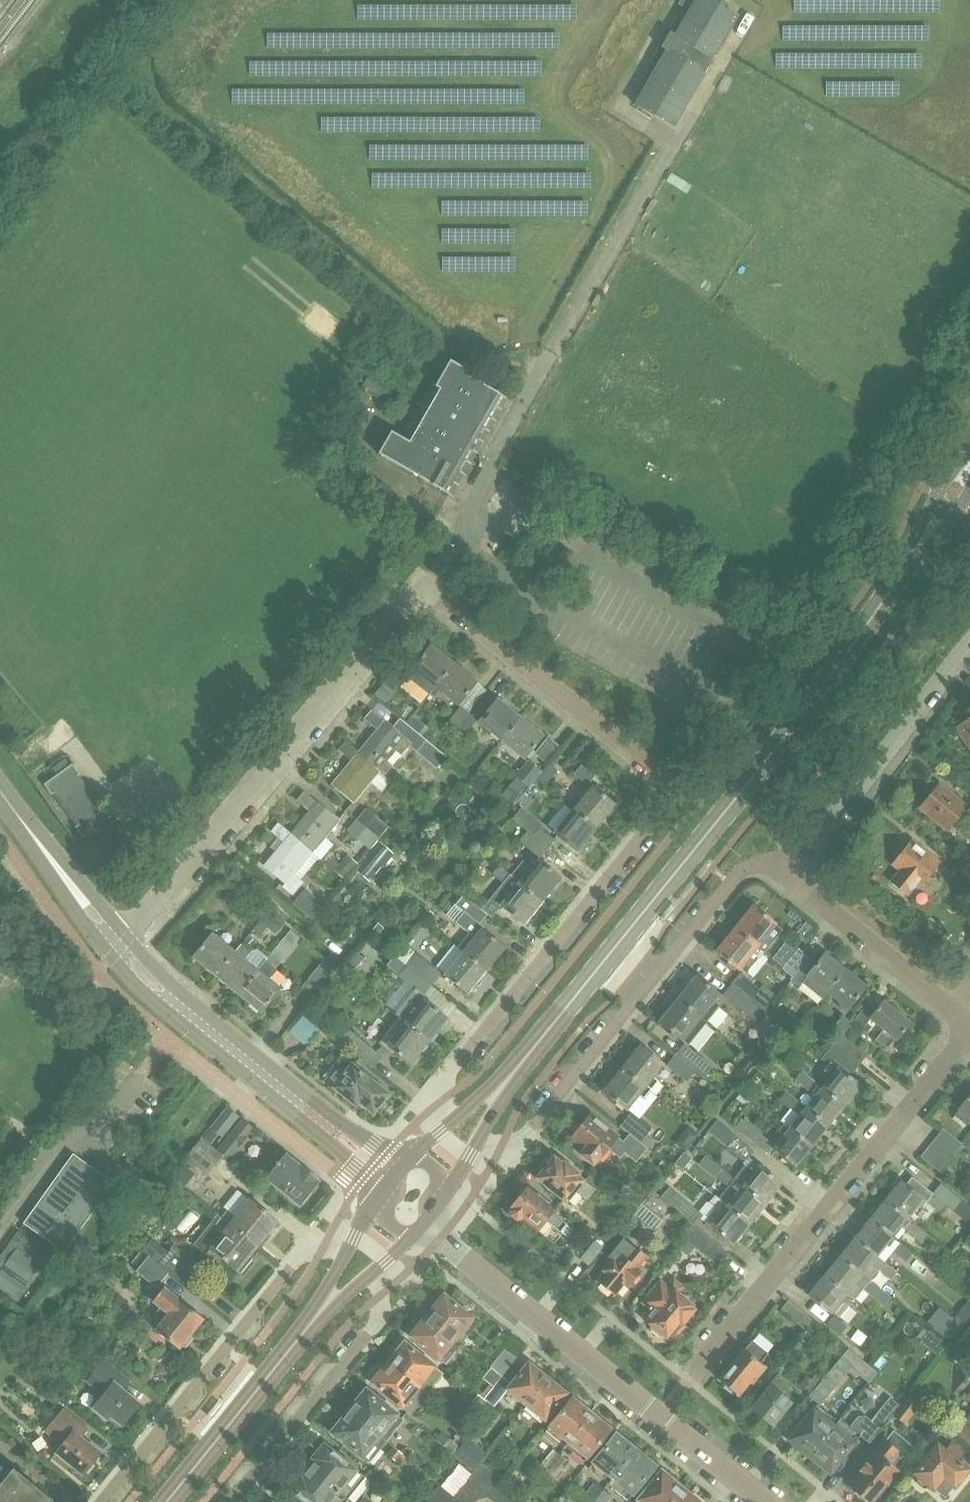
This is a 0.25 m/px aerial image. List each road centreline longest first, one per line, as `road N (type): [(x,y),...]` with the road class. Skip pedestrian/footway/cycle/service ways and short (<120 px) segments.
road 1 (residential): [(114,950),(427,584),(672,779),(675,791),(437,1087),(450,1123)]
road 2 (tertiary): [(535,1047),(809,706),(906,567)]
road 3 (residential): [(478,1140),(521,1147),(738,873),(792,854)]
road 4 (residential): [(692,1376),(969,1026)]
road 5 (residential): [(766,1501),(441,1239)]
road 6 (residential): [(348,1251),(304,1250),(101,1501)]
road 7 (unclassified): [(114,950),(391,1179)]
road 8 (residential): [(230,1501),(379,1323),(372,1275)]
road 9 (residential): [(792,854),(817,845),(969,648)]
road 10 (residential): [(969,1016),(812,888),(792,854)]
road 11 (tertiary): [(168,1501),(293,1346)]
road 12 (unclassified): [(114,950),(0,795)]
road 13 (tertiary): [(969,447),(937,494),(906,567)]
road 14 (residential): [(0,1222),(52,1156),(75,1143),(95,1147)]

